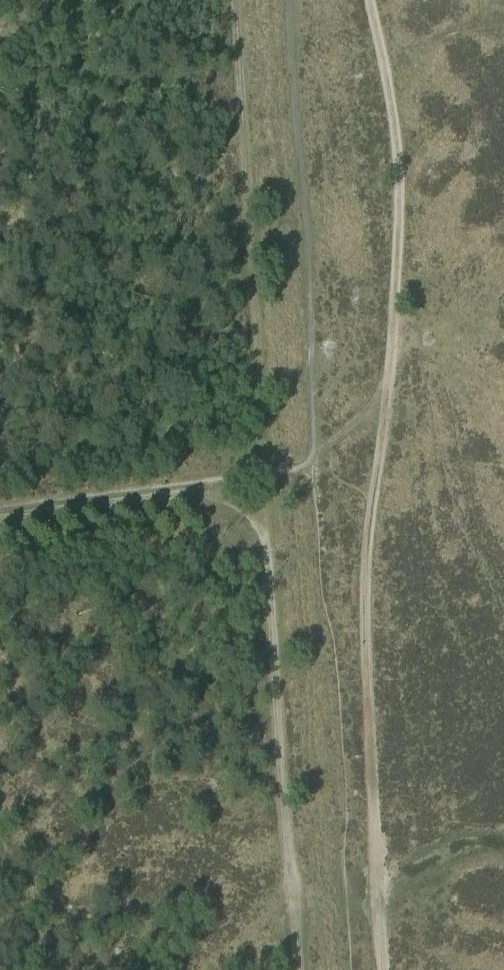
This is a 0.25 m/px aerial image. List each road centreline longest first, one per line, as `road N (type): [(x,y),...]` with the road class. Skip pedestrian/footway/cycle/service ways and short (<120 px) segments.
road 1 (track): [(234,0),(299,969)]
road 2 (track): [(388,394),(363,555),(384,969)]
road 3 (track): [(369,0),(398,163),(388,394)]
road 4 (track): [(0,523),(269,476),(305,473),(312,480)]

